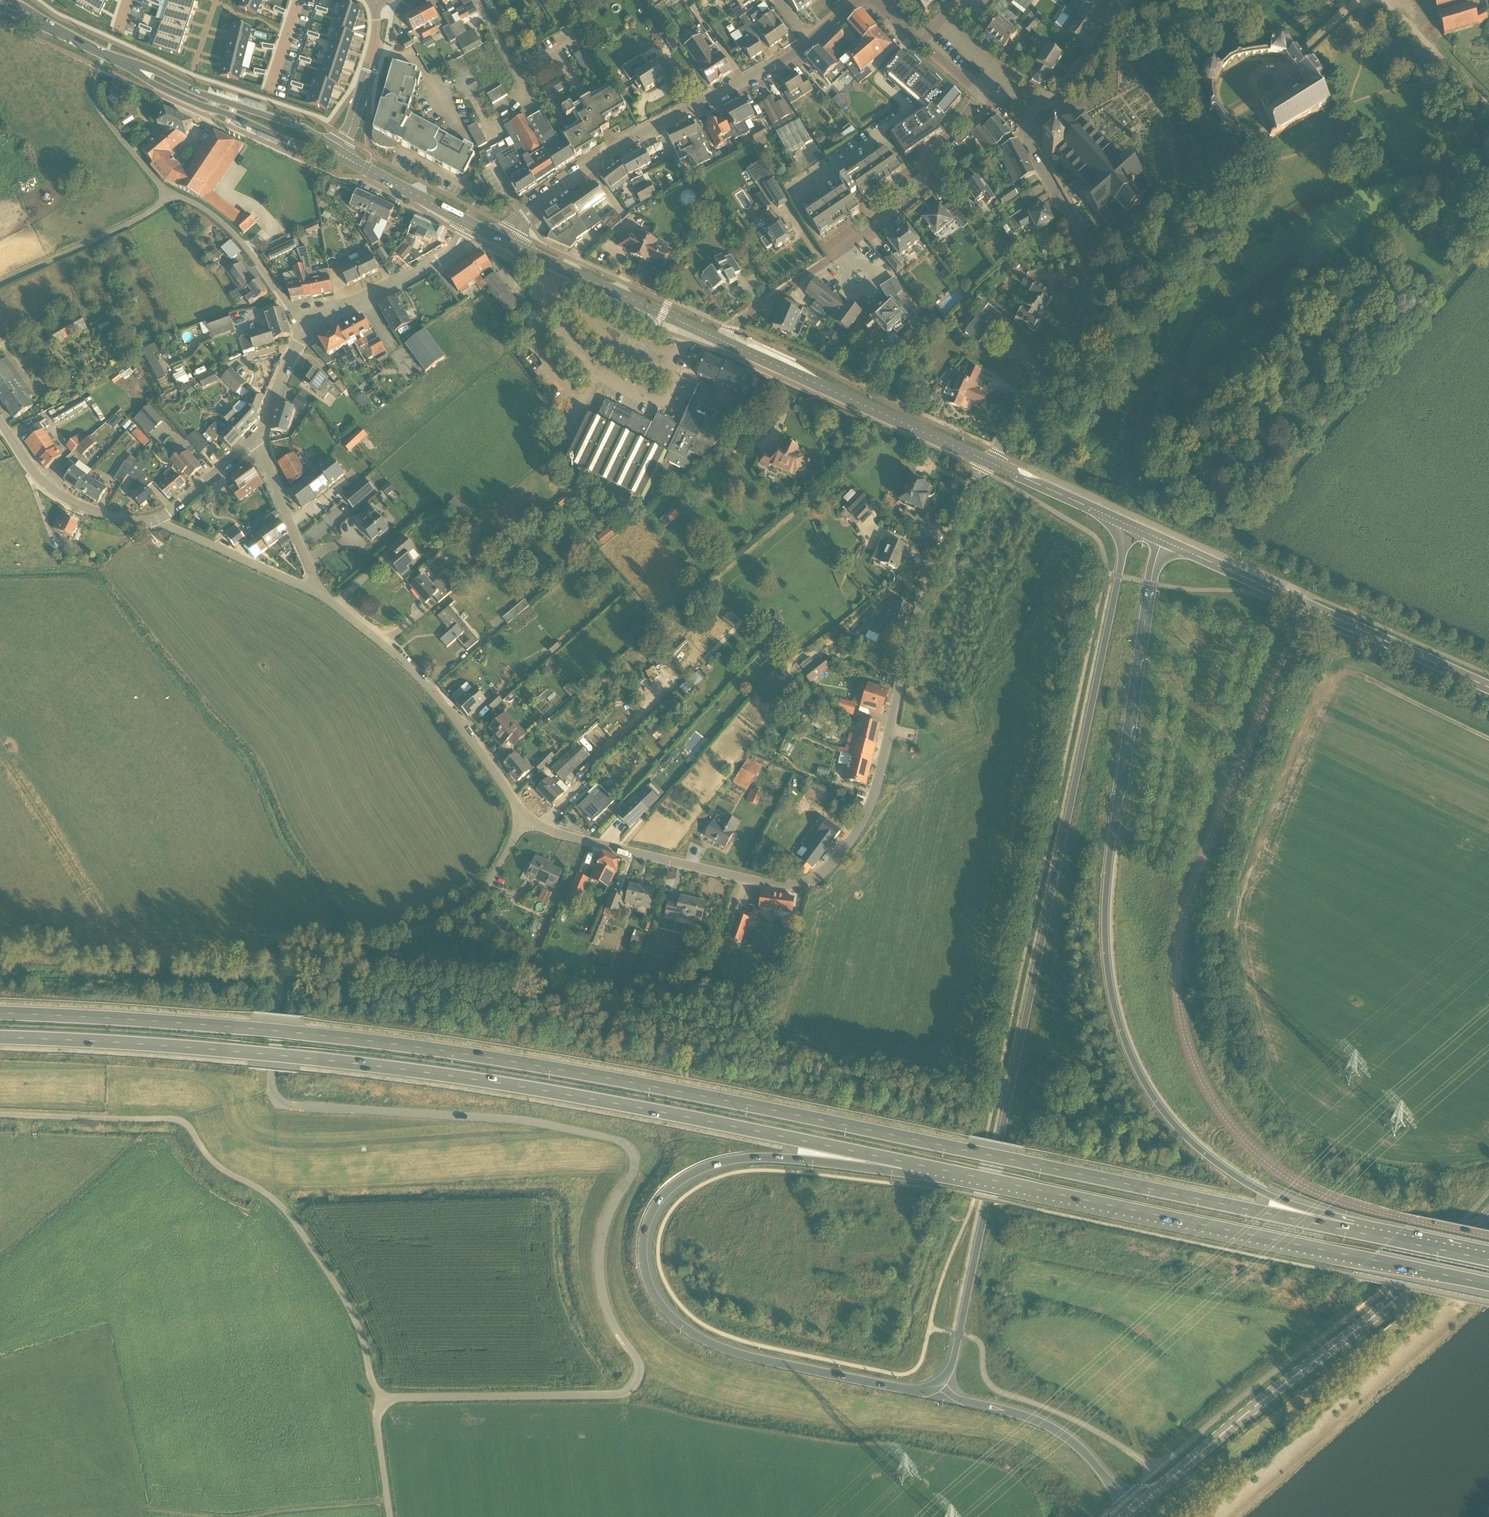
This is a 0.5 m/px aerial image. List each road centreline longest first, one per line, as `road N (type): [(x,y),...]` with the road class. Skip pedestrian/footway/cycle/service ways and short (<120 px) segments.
road 1 (trunk): [(1353,1231),(640,1084),(293,1032),(0,1013)]
road 2 (unclassified): [(377,1401),(618,1395),(638,1381),(637,1360),(605,1306),(599,1271),(612,1209),(632,1178),(626,1147),(525,1121),(283,1105),(273,1097),(282,935),(358,937),(437,923),(495,875),(524,820)]
road 3 (trunk): [(0,1039),(416,1073),(921,1165)]
road 4 (trunk): [(1129,525),(959,1335),(938,1384)]
road 5 (unclassified): [(1488,1237),(1339,1202),(1283,1173),(1225,1118),(1186,1039),(1177,958),(1194,879),(1307,605)]
road 6 (trunk): [(1353,1231),(1258,1189),(1198,1148),(1147,1084),(1121,1028),(1109,973),(1107,886),(1158,538)]
road 7 (residential): [(524,820),(741,879),(797,886),(830,867),(873,802),(920,615),(988,461)]
road 8 (trunk): [(938,1384),(911,1390),(707,1343),(664,1312),(644,1261),(654,1211),(703,1168),(766,1157),(921,1165)]
road 9 (track): [(0,1072),(186,1076),(217,1091),(251,1143),(280,1151),(576,1132)]
road 10 (trunk): [(921,1165),(1488,1285)]
road 11 (secondary): [(1134,1510),(1488,1214)]
road 12 (residential): [(988,461),(1068,343),(1088,291),(1085,249),(1033,154),(1029,103)]
road 13 (track): [(282,935),(127,933),(109,924),(0,753)]
road 14 (track): [(267,1194),(280,1184),(632,1178)]
road 15 (residential): [(724,342),(730,329),(919,195),(927,156),(980,95)]
road 16 (residential): [(509,243),(523,215),(624,145),(810,43)]
road 17 (residential): [(524,820),(434,692),(320,594)]
road 18 (secondary): [(988,461),(724,342)]
road 19 (unclassified): [(377,1401),(344,1296),(288,1214),(225,1174)]
road 20 (secondary): [(338,153),(296,125),(104,55)]
road 21 (secondary): [(104,55),(199,105),(338,153)]
road 22 (unclassified): [(0,1116),(174,1120),(225,1174)]
road 23 (trunk): [(1134,1510),(1062,1434),(961,1400),(938,1384)]
road 24 (secondary): [(724,342),(509,243)]
road 25 (track): [(154,1509),(252,1513),(389,1501)]
road 26 (residential): [(468,223),(455,251),(304,329)]
road 27 (residential): [(159,521),(91,512),(54,493),(0,422)]
road 28 (secondary): [(1488,687),(1307,605)]
road 29 (residential): [(304,329),(241,240),(203,207),(171,198)]
road 30 (residential): [(0,284),(171,198)]
road 31 (residential): [(320,594),(159,521)]
road 32 (residential): [(171,198),(93,99),(104,55)]
road 33 (residential): [(320,594),(257,438)]
road 34 (secondary): [(1307,605),(1158,538)]
road 35 (residential): [(338,153),(376,49),(377,4)]
road 36 (secondary): [(1129,525),(988,461)]
road 37 (track): [(1488,106),(1377,0)]
road 38 (residential): [(1029,103),(1055,104),(1124,0)]
road 39 (secondary): [(468,223),(338,153)]
road 40 (residential): [(980,95),(870,0)]
road 41 (trunk): [(1488,1260),(1353,1231)]
road 42 (residential): [(159,521),(257,438)]

